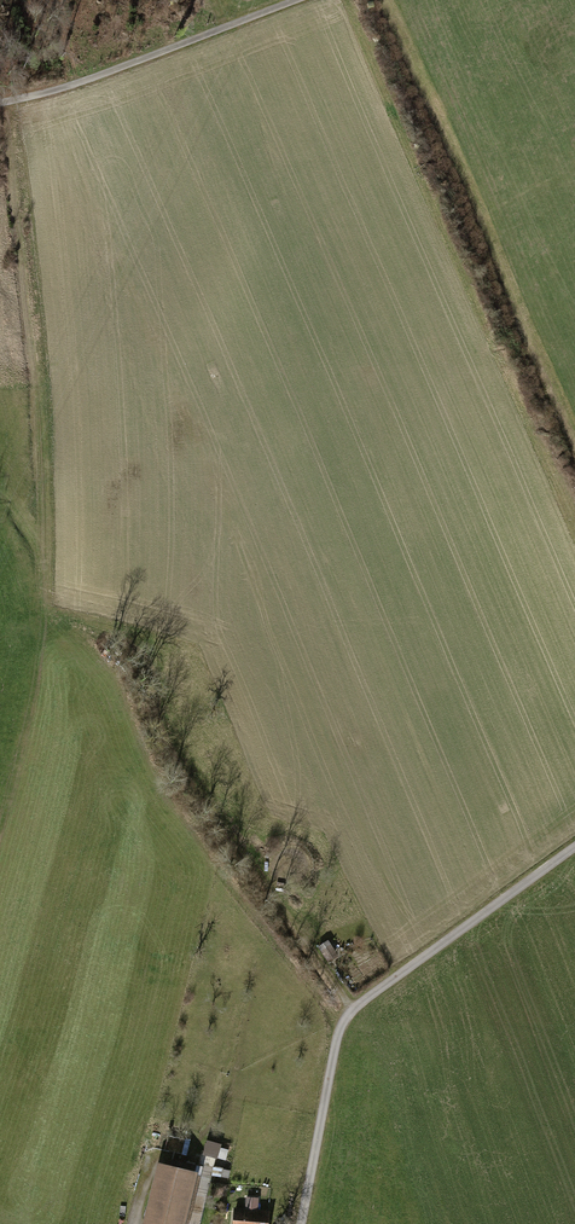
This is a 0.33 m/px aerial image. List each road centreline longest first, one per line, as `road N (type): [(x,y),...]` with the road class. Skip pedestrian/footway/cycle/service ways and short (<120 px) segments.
road 1 (track): [(0,825),(29,726),(52,600),(38,389),(2,103)]
road 2 (residential): [(301,1223),(336,1037),(355,1007),(574,847)]
road 3 (track): [(2,103),(302,0)]

